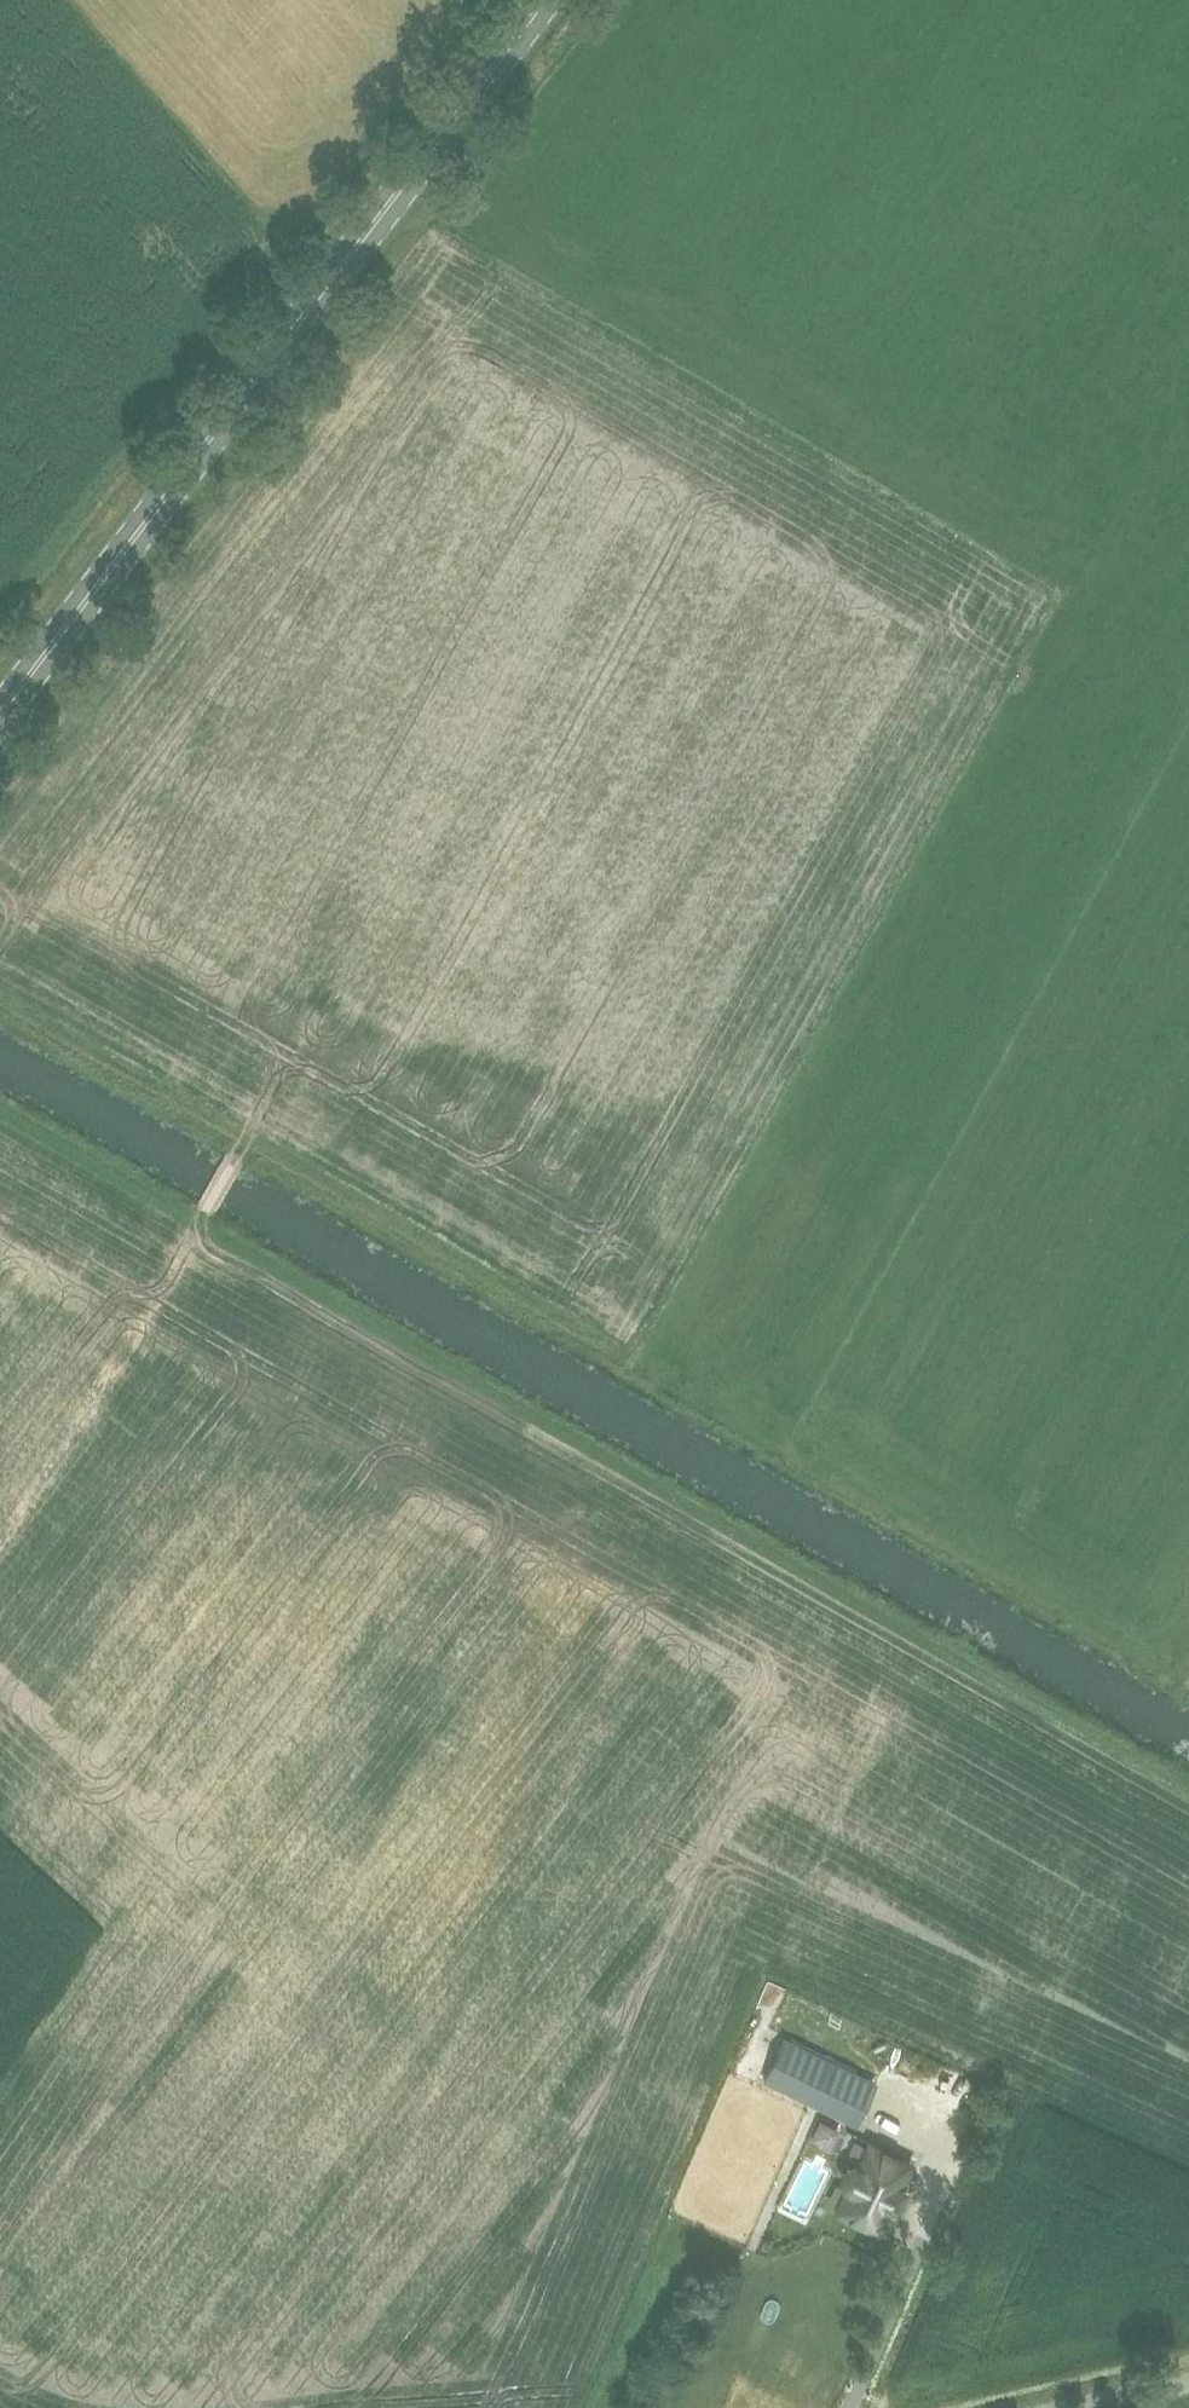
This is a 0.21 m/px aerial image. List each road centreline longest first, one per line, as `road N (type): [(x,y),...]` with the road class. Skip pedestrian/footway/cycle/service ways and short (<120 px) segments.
road 1 (primary): [(0,712),(544,0)]

